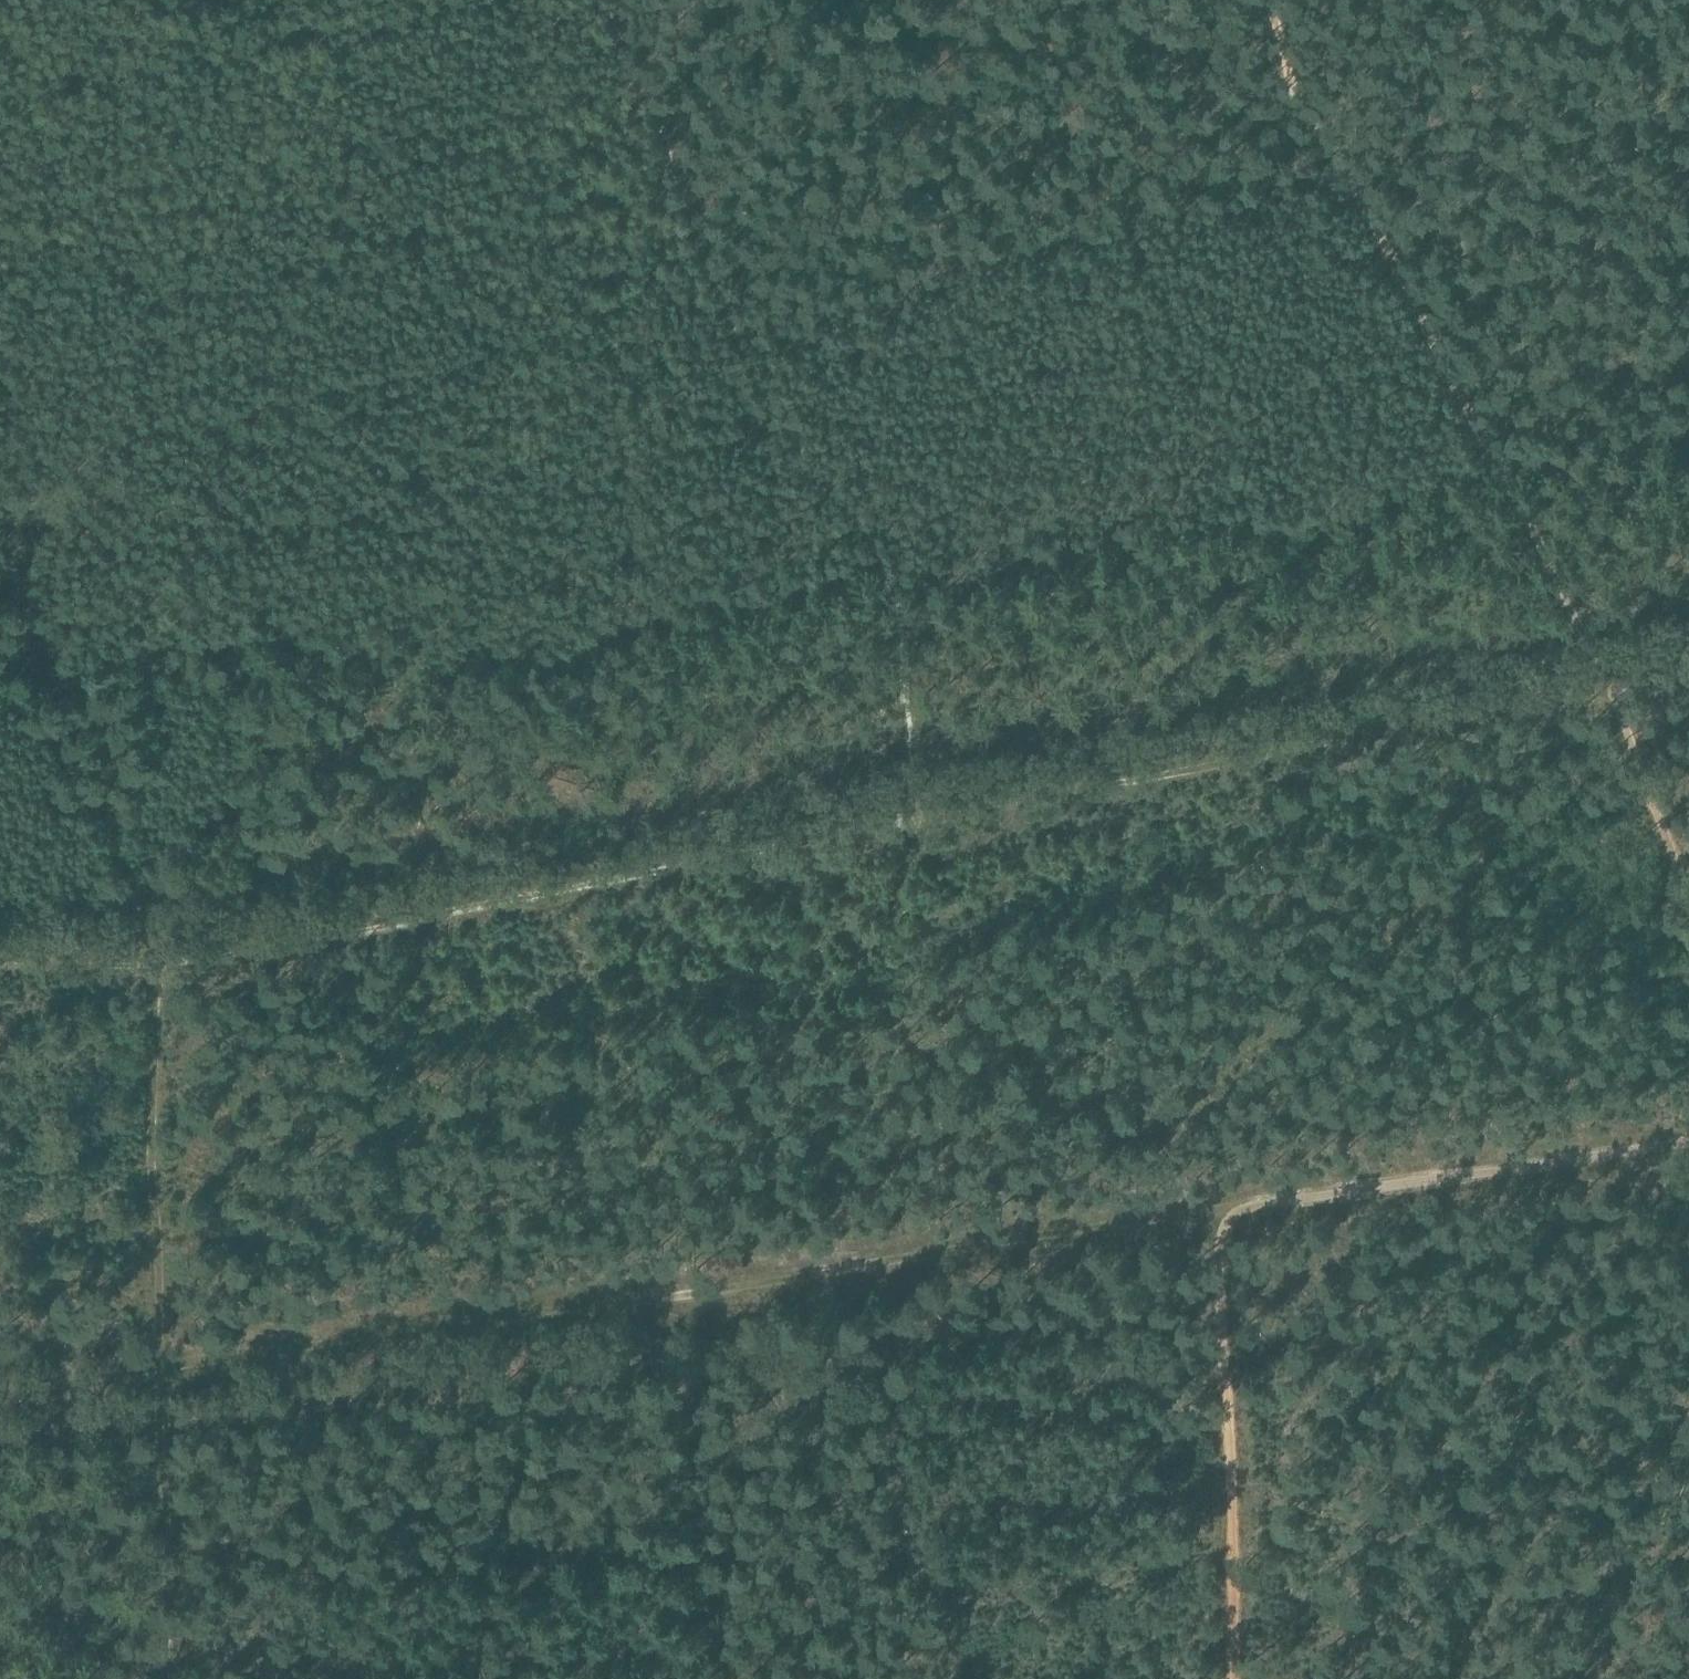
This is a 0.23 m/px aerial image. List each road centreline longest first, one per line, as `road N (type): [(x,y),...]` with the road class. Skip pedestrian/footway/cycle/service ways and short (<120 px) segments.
road 1 (track): [(1224,1221),(0,1399)]
road 2 (track): [(156,962),(166,1678)]
road 3 (track): [(1262,0),(1303,106),(1343,167),(1571,609)]
road 4 (track): [(1688,1139),(1224,1221)]
road 5 (track): [(1241,1678),(1224,1221)]
road 6 (track): [(1571,609),(1608,686),(1688,907)]
road 7 (track): [(1688,586),(1571,609)]

